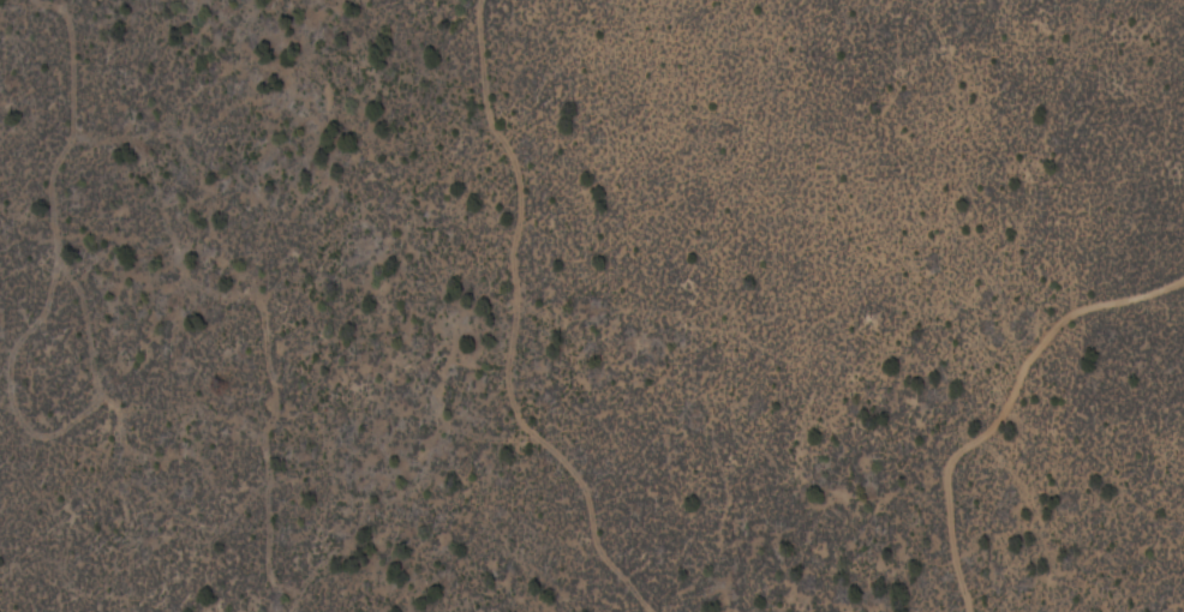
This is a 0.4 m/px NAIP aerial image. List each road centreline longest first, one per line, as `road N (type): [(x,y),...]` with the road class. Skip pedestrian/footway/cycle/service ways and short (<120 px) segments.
road 1 (track): [(1183,281),(1013,392),(982,488),(993,611)]

